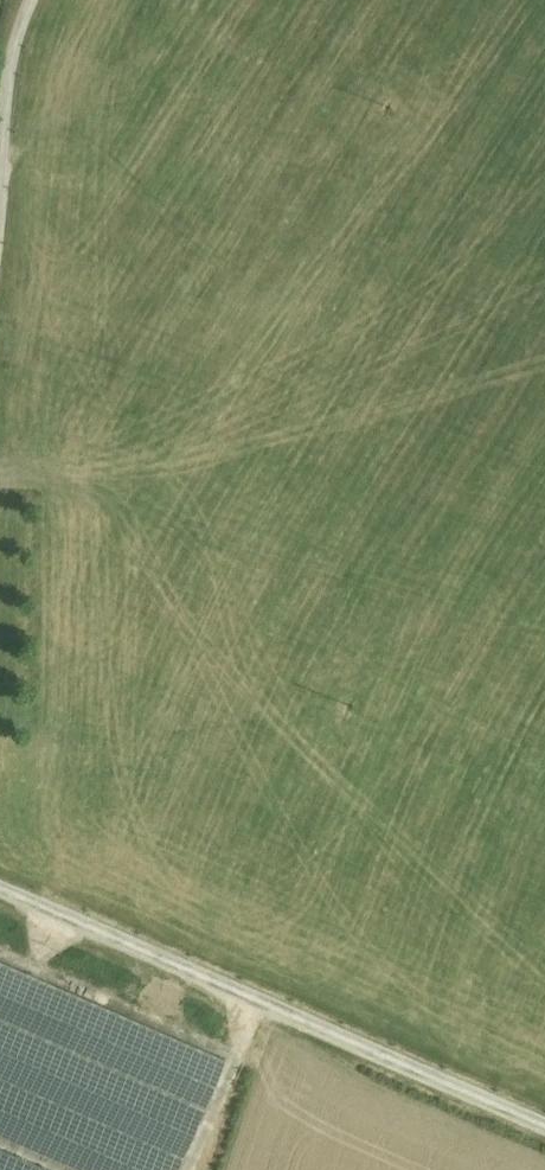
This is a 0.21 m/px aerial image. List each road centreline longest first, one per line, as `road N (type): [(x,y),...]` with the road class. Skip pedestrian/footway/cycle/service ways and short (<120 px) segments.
road 1 (unclassified): [(0,887),(544,1125)]
road 2 (residential): [(34,0),(15,46),(0,141)]

